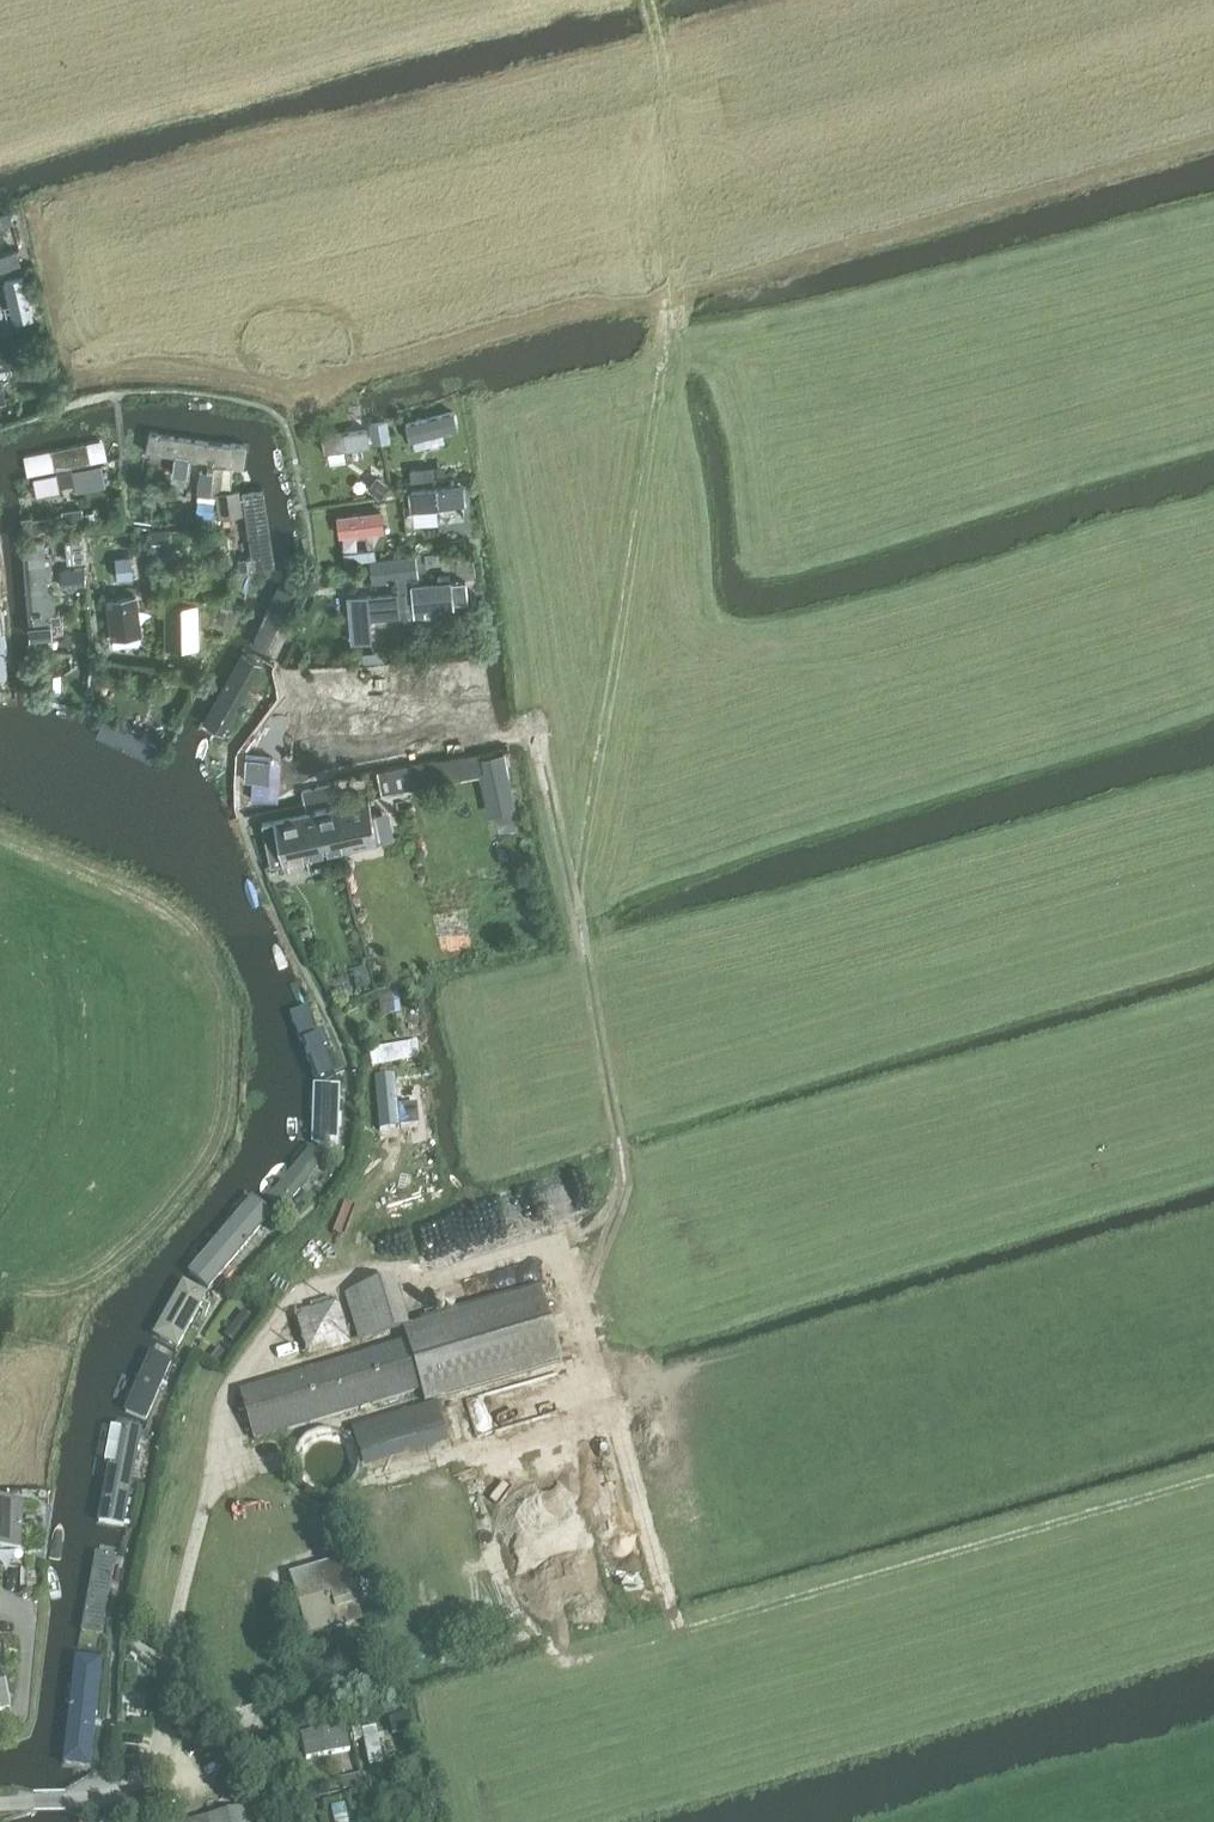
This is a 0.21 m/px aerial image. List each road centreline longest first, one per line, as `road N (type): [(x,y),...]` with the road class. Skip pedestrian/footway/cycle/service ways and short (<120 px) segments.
road 1 (track): [(651,0),(676,323),(585,897),(620,1135),(617,1191),(600,1222),(566,1242),(302,1300),(233,1391)]
road 2 (unclassified): [(0,1802),(106,1796),(135,1821)]

